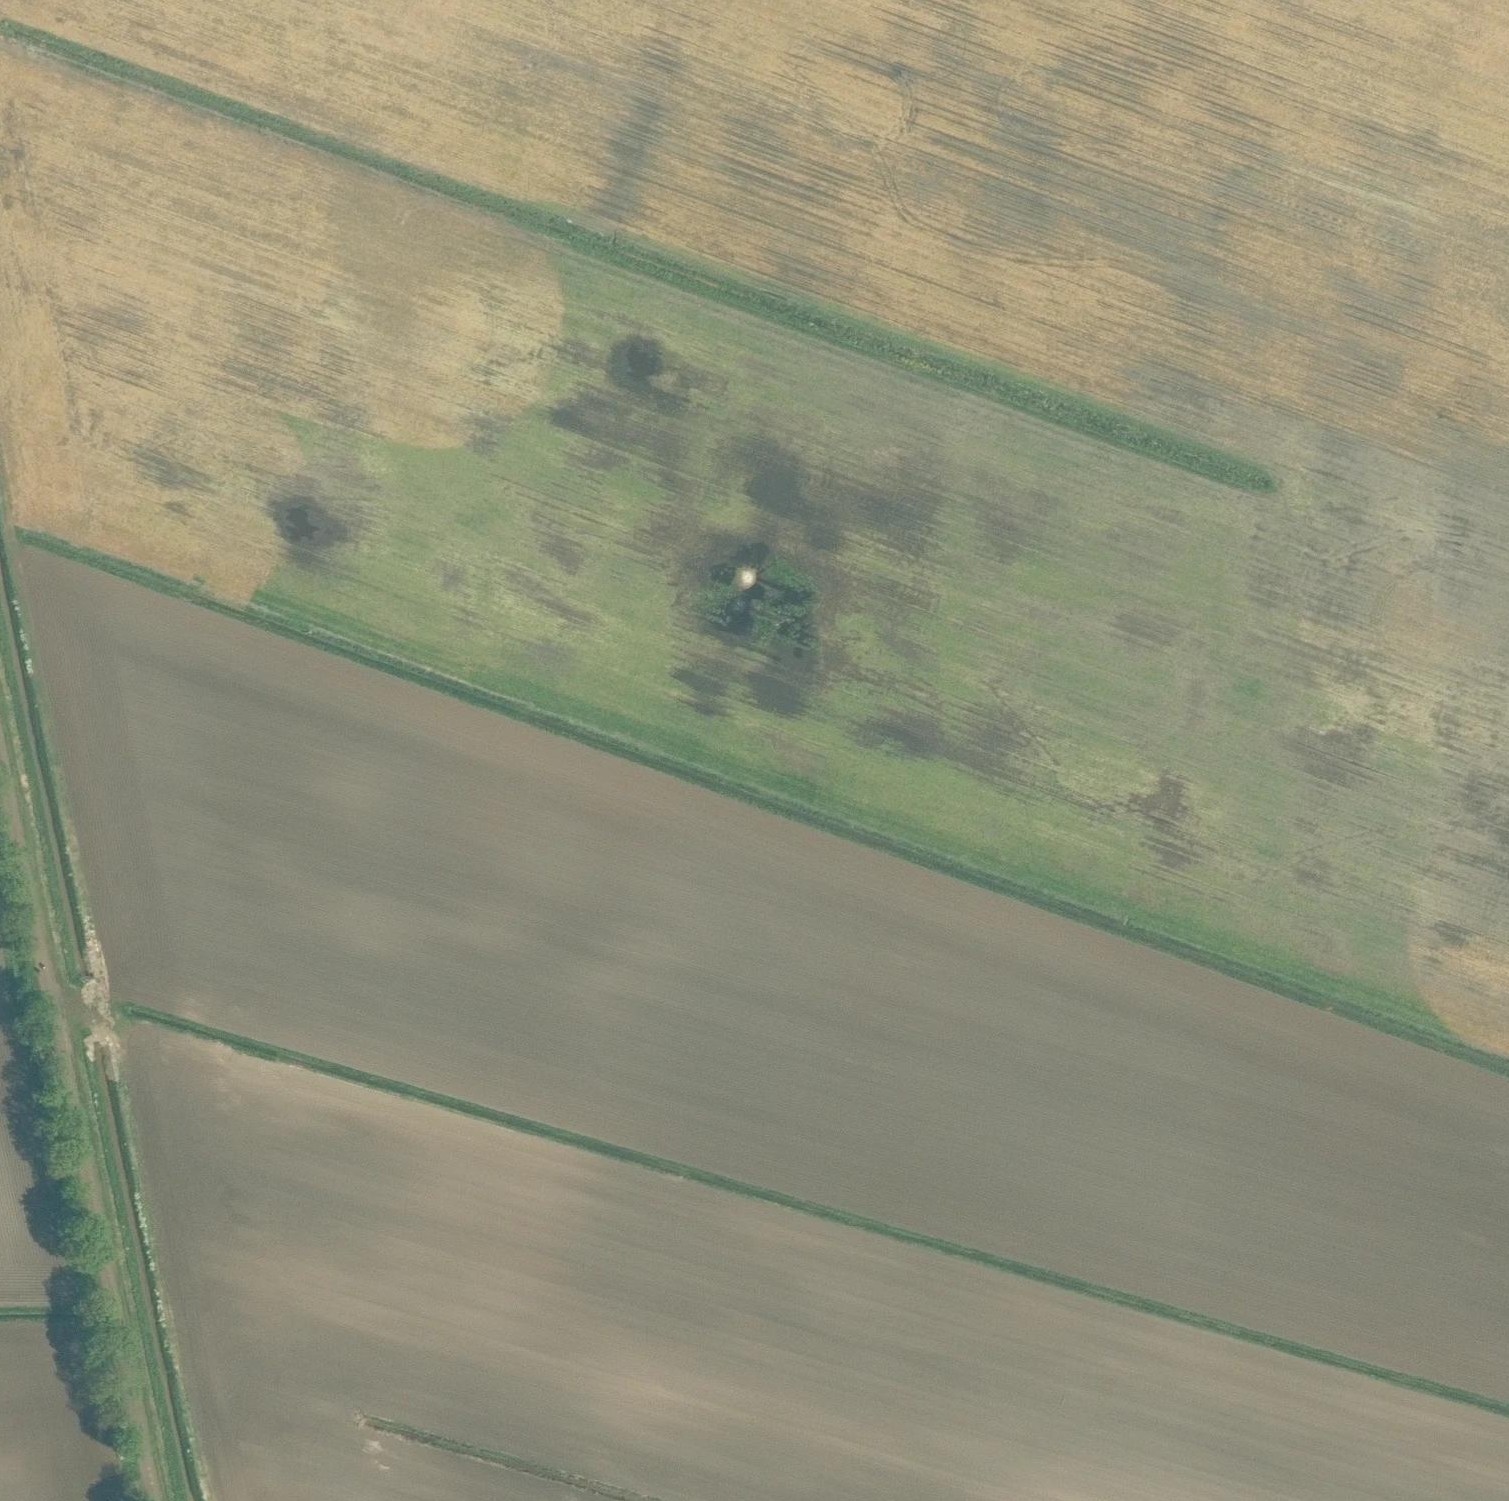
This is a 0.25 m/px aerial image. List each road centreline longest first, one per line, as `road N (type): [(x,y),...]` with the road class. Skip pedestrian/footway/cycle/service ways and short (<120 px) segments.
road 1 (unclassified): [(157,1500),(0,743)]

